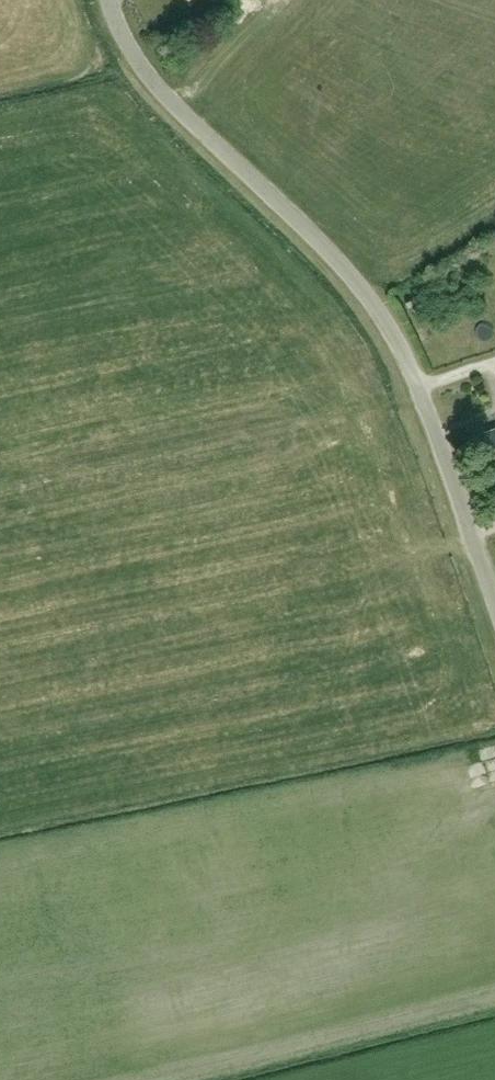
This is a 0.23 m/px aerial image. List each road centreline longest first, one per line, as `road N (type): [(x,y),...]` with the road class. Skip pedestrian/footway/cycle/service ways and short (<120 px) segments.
road 1 (unclassified): [(494,617),(426,404),(380,312),(333,254),(165,93),(110,0)]

